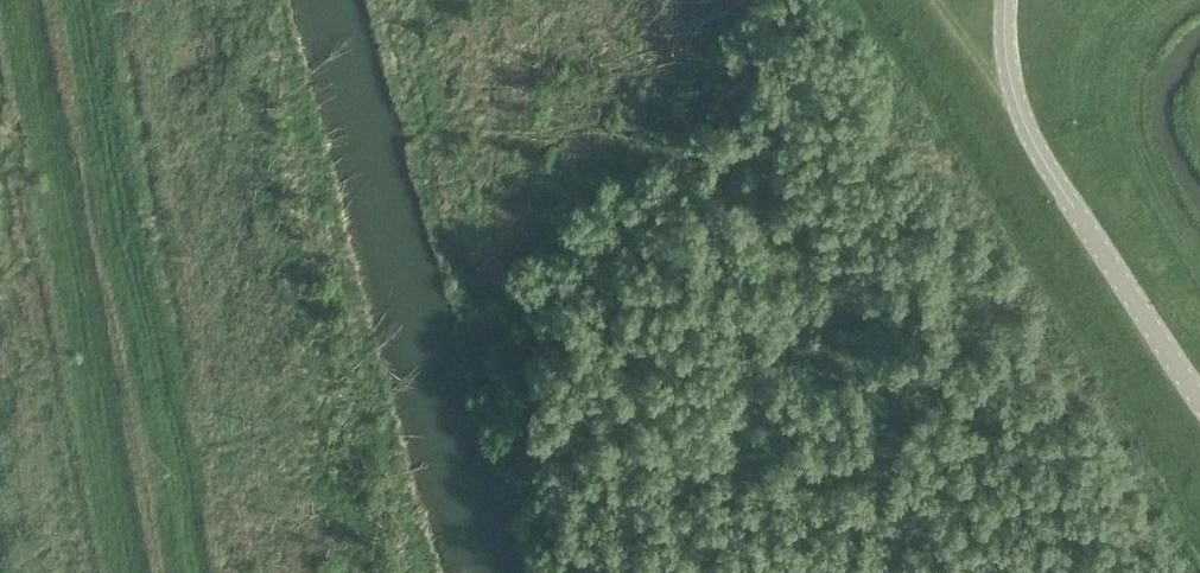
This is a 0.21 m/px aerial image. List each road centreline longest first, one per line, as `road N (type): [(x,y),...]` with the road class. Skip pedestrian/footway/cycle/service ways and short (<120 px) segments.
road 1 (unclassified): [(1199,409),(1042,162),(1007,61),(1013,0)]

